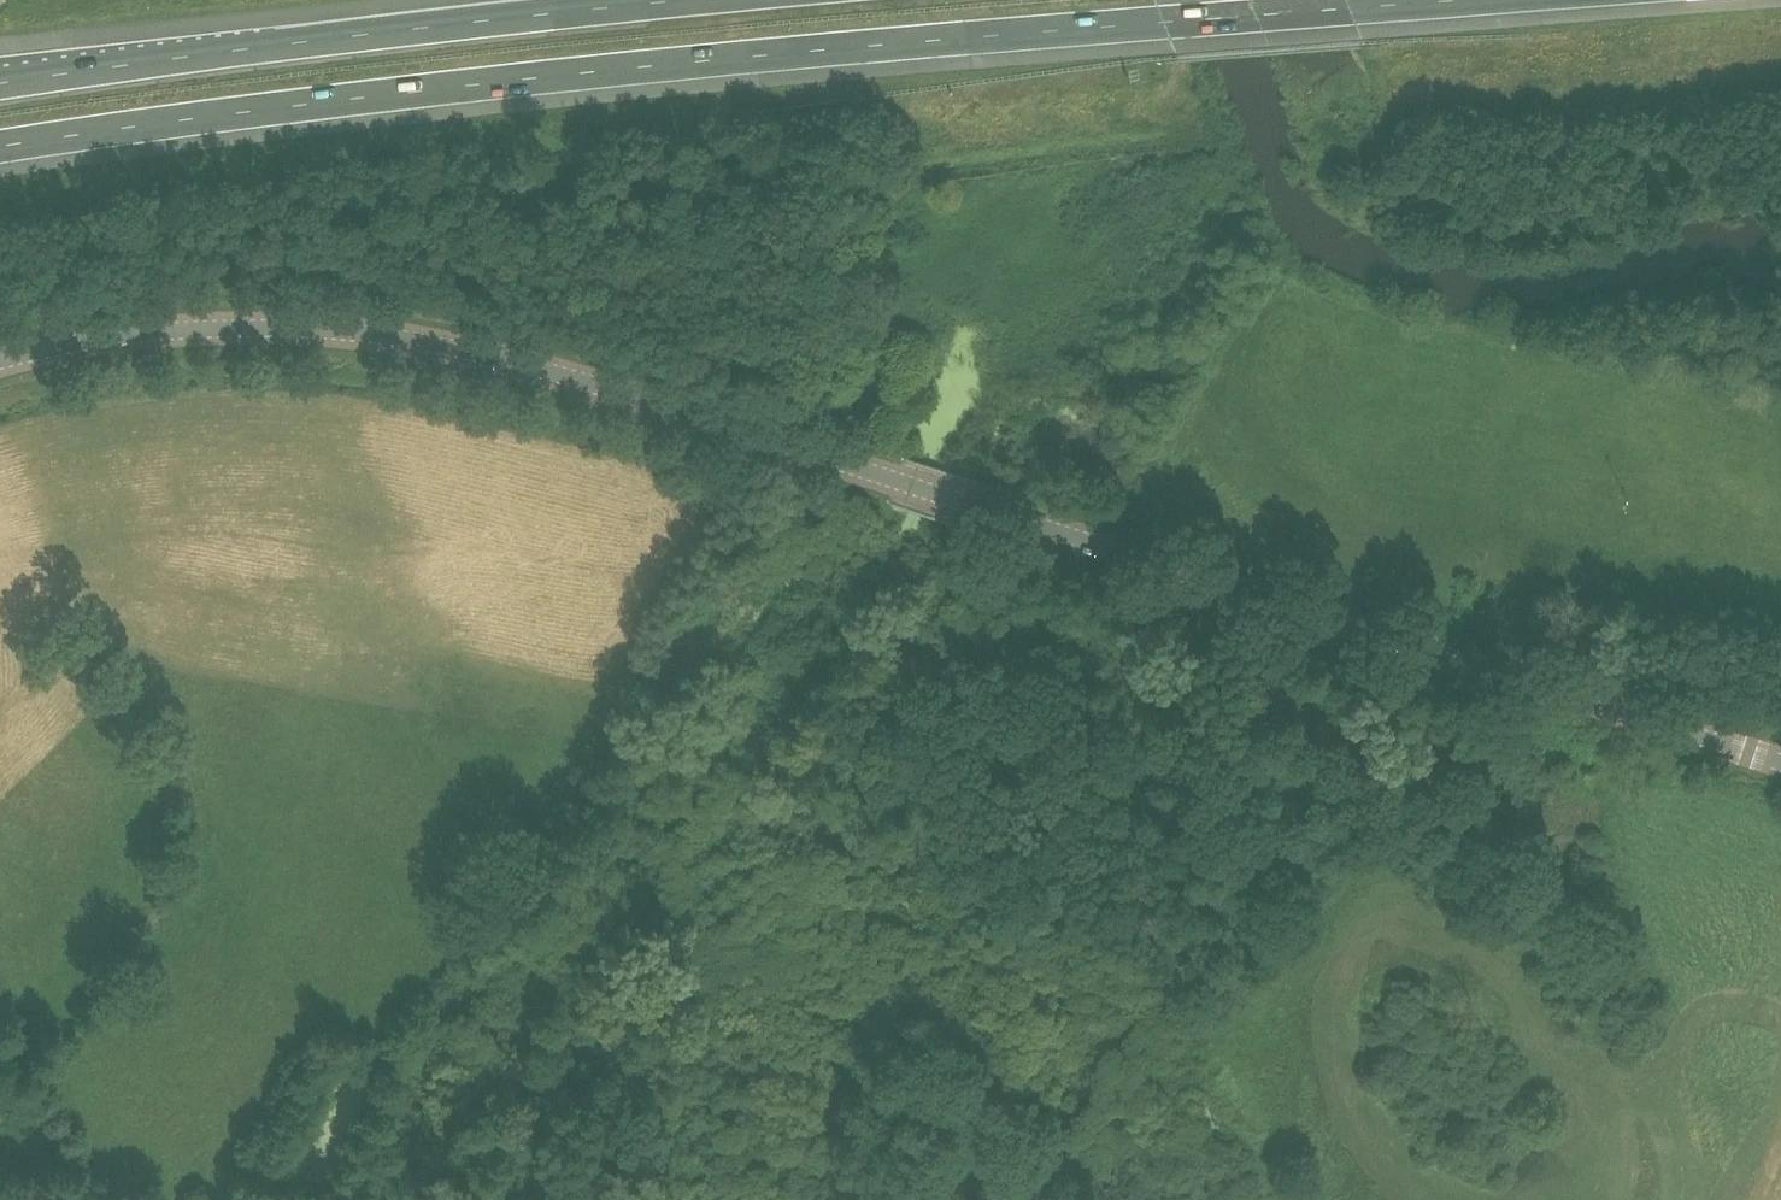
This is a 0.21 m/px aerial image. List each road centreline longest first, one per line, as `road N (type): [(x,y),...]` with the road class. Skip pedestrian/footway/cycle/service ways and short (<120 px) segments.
road 1 (tertiary): [(0,363),(189,331),(275,330),(437,346),(540,371),(1780,762)]
road 2 (motorway): [(0,147),(646,66),(1448,0)]
road 3 (motorway): [(682,0),(0,83)]

